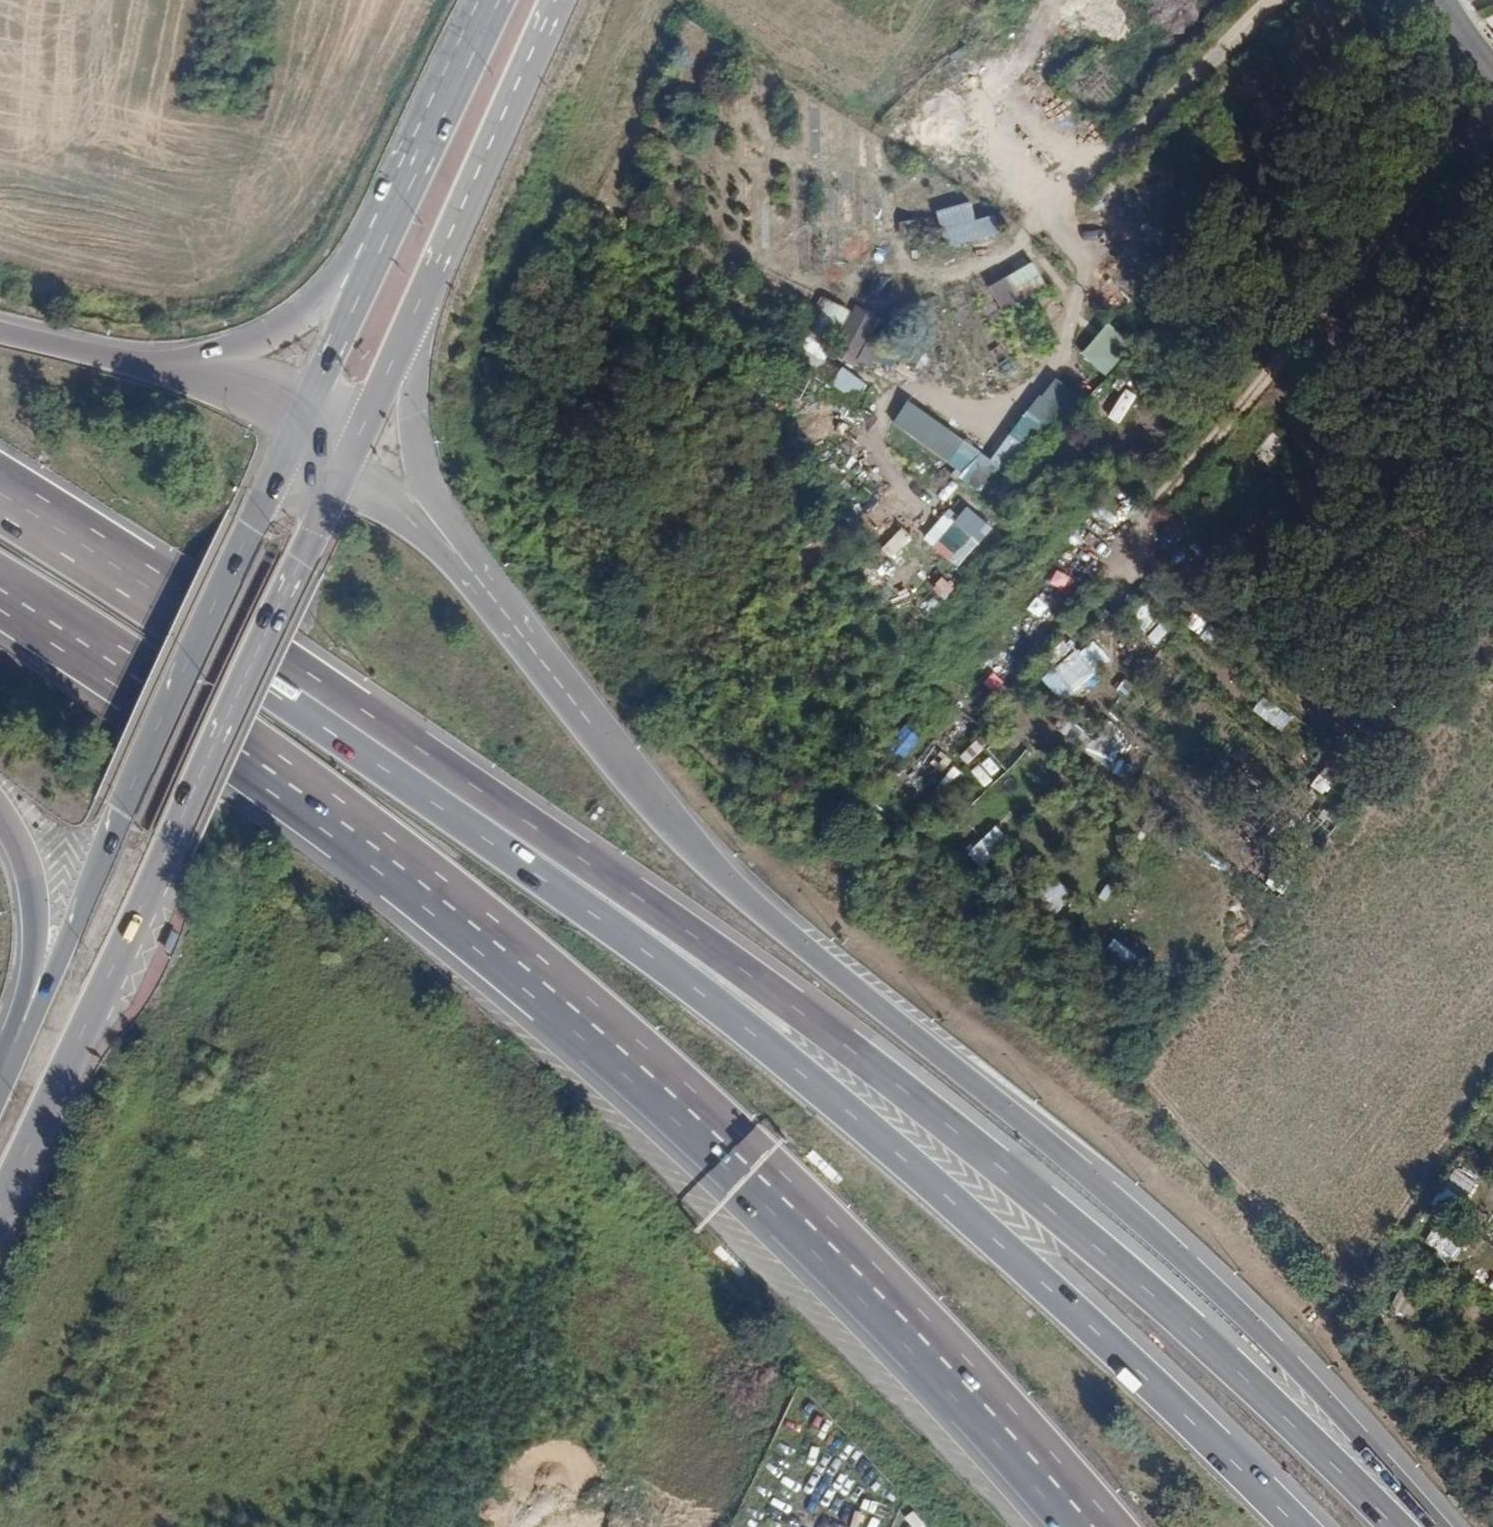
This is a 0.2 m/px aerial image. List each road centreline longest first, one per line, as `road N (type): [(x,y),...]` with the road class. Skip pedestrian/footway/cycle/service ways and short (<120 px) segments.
road 1 (motorway): [(0,581),(321,804),(657,1078),(847,1257),(1093,1526)]
road 2 (motorway): [(1398,1526),(1105,1250),(967,1136),(685,929),(383,724),(302,694)]
road 3 (motorway): [(1437,1526),(1308,1374),(1080,1163),(734,880),(636,774),(471,566)]
road 4 (motorway): [(1301,1526),(891,1143),(667,965),(362,755),(302,694)]
road 5 (primary): [(0,1205),(251,682),(348,451)]
road 6 (primary): [(297,420),(22,1035)]
road 7 (track): [(1492,106),(1471,121),(1144,518),(1118,574)]
road 8 (primary): [(403,336),(558,0)]
road 9 (motorway): [(302,694),(0,498)]
road 10 (primary): [(499,0),(358,289)]
road 11 (motorway): [(471,566),(418,456),(403,336)]
road 12 (motorway): [(0,814),(21,846),(38,896),(37,969),(22,1035)]
road 13 (motorway): [(198,362),(81,346),(0,325)]
road 14 (motorway): [(358,289),(198,362)]
road 15 (motorway): [(471,566),(348,451)]
road 16 (primary): [(358,289),(297,420)]
road 17 (primary): [(348,451),(403,336)]

